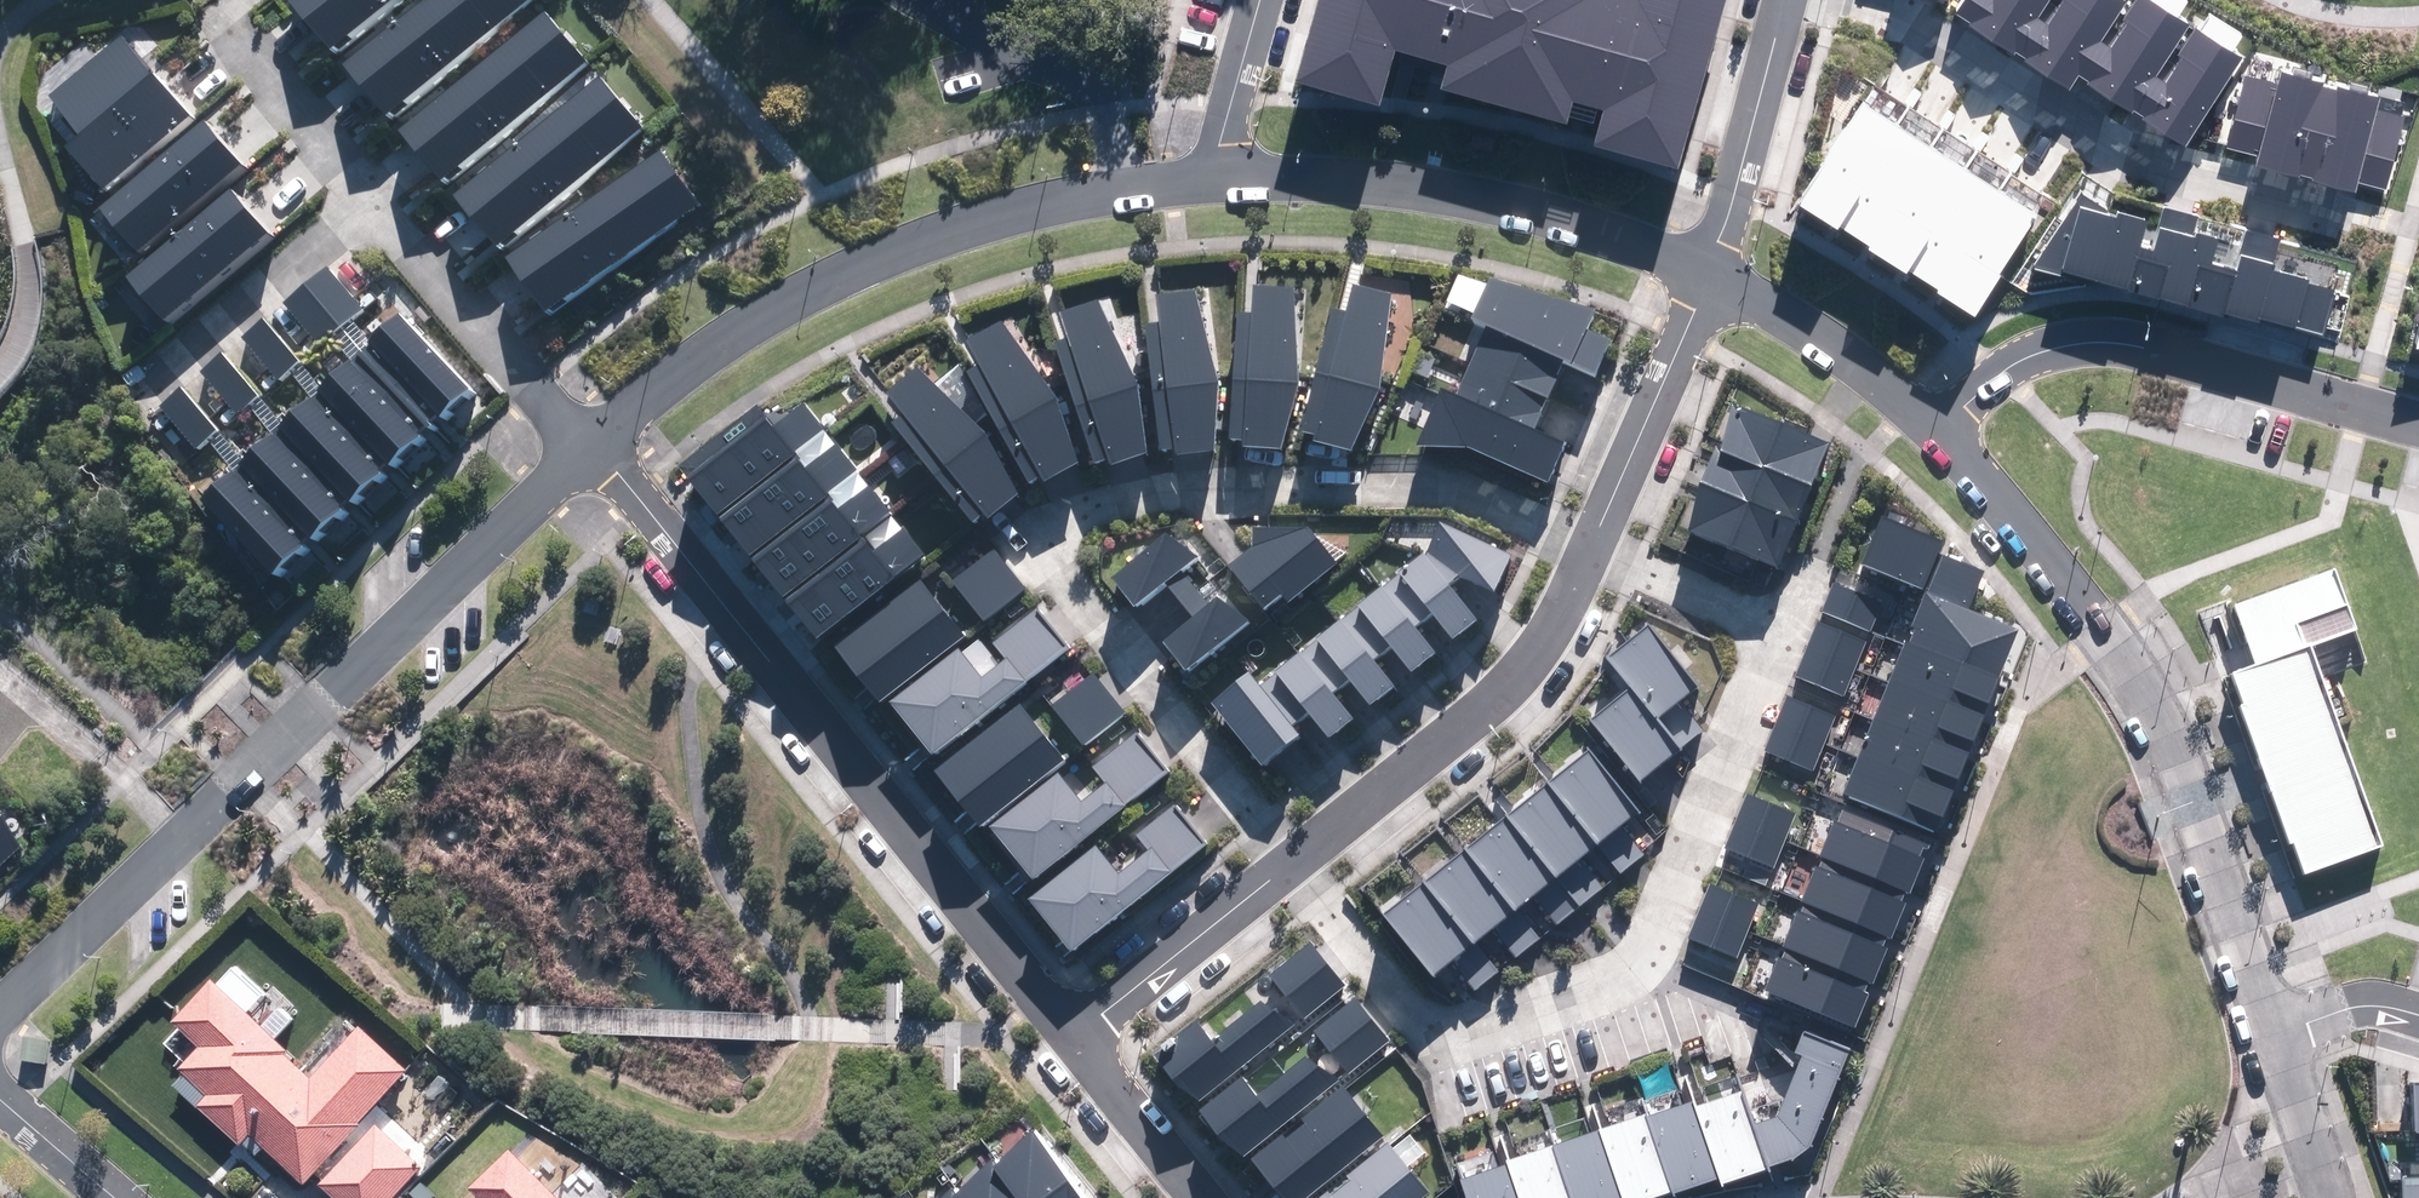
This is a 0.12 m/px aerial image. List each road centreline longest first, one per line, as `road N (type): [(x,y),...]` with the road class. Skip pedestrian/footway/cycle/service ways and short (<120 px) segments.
road 1 (residential): [(1294,865),(1035,541),(1064,524),(1145,502),(1412,492),(1506,510),(1593,549)]
road 2 (residential): [(587,444),(0,1012)]
road 3 (residential): [(1768,631),(1648,953),(1624,982),(1438,1040),(1294,865)]
road 4 (residential): [(1071,1036),(587,444)]
road 5 (residential): [(1213,176),(1037,200),(872,257),(710,344),(587,444)]
road 6 (residential): [(1836,0),(1884,14),(1951,50),(2081,134),(2325,210)]
road 7 (residential): [(1938,426),(2021,360),(2085,342),(2148,349),(2418,418)]
road 8 (residential): [(1706,273),(1516,206),(1335,180),(1213,176)]
road 9 (residential): [(2277,1027),(2171,725),(2099,610)]
road 10 (residential): [(1294,865),(1435,754),(1548,646),(1593,549)]
road 11 (residential): [(366,200),(587,444)]
road 12 (residential): [(1593,549),(1706,273)]
road 13 (residential): [(366,200),(151,388)]
road 14 (residential): [(1706,273),(1787,0)]
road 15 (residential): [(1071,1036),(1294,865)]
road 16 (residential): [(1938,426),(1835,344),(1706,273)]
road 17 (residential): [(2099,610),(1938,426)]
road 18 (residential): [(220,16),(366,200)]
road 19 (residential): [(1201,1197),(1071,1036)]
road 20 (residential): [(1593,549),(1768,631)]
road 21 (residential): [(1259,0),(1213,176)]
road 22 (residential): [(2333,1197),(2277,1027)]
road 23 (residential): [(118,1197),(0,1096)]

